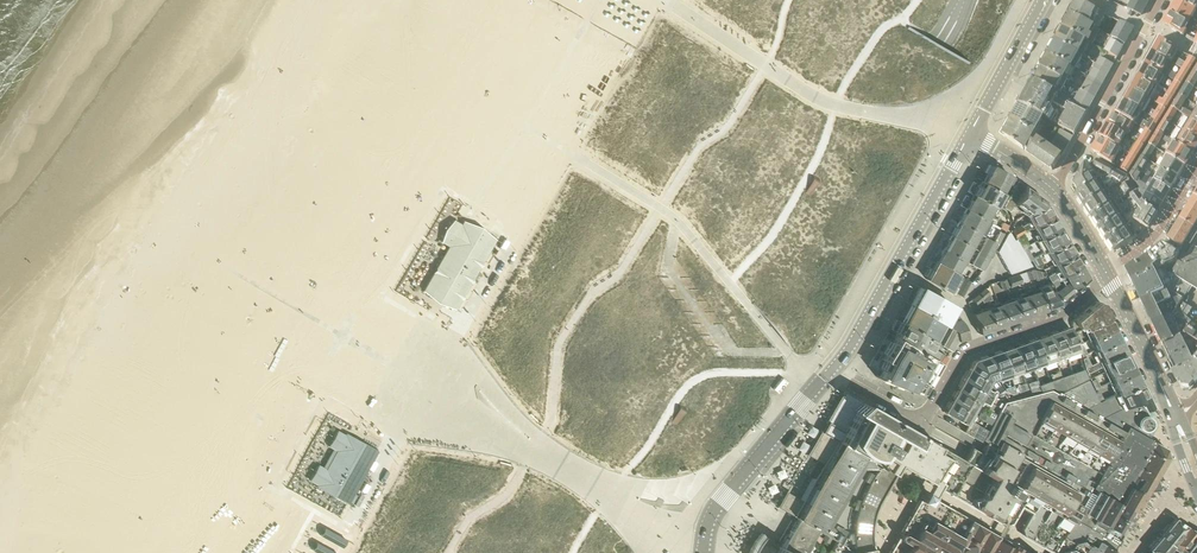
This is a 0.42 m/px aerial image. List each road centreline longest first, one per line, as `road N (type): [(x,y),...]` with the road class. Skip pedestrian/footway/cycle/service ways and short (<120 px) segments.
road 1 (residential): [(832,373),(907,416),(925,415),(969,350),(1056,319),(1107,274)]
road 2 (tertiary): [(832,373),(969,132)]
road 3 (tertiary): [(703,552),(717,509),(832,373)]
road 4 (residential): [(1052,190),(1160,0)]
road 5 (tertiary): [(1177,423),(1107,274)]
road 6 (tertiary): [(969,132),(1041,0)]
road 7 (residential): [(1196,170),(1159,234),(1107,274)]

